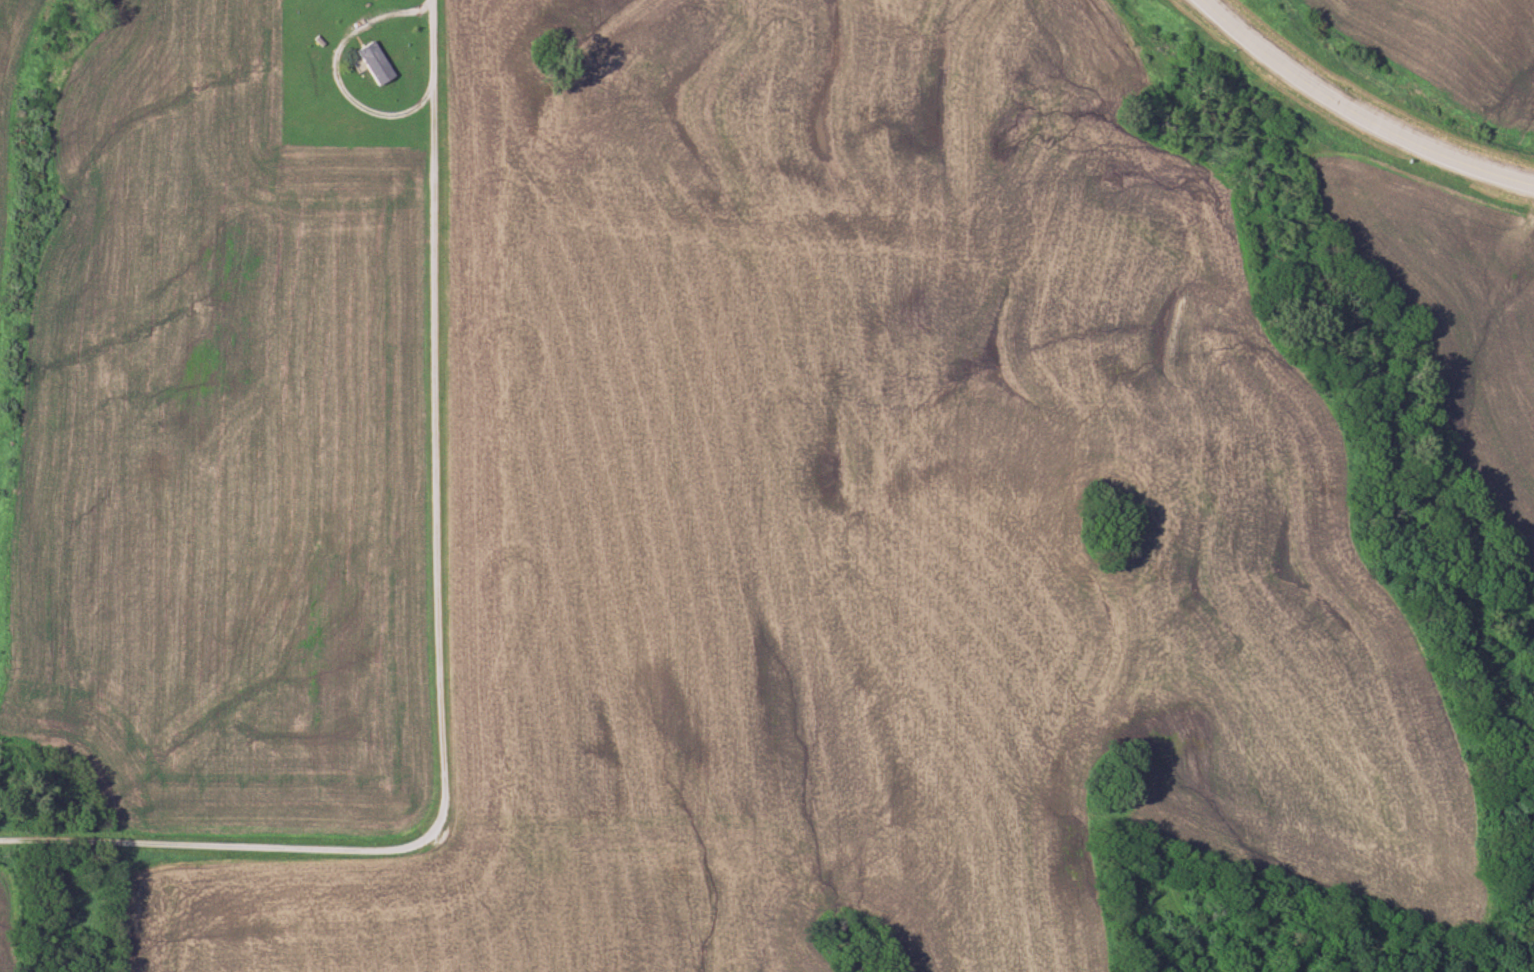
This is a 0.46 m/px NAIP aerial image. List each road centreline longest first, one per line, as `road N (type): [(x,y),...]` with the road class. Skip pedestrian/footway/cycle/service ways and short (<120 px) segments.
road 1 (primary): [(1199,0),(1291,75),(1369,122),(1533,181)]

